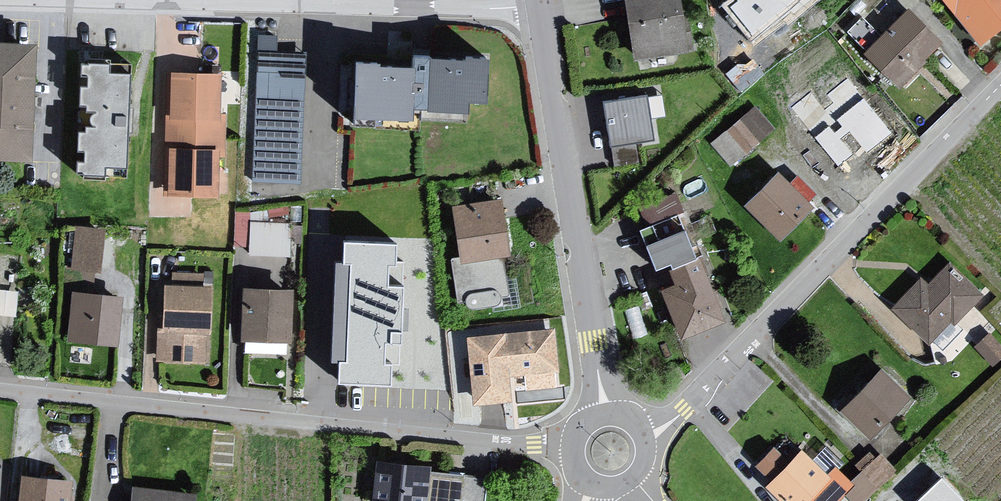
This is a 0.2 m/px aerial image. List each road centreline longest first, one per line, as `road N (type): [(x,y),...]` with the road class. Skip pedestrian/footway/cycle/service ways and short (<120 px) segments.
road 1 (residential): [(570,449),(0,388)]
road 2 (unclassified): [(645,434),(676,416),(1000,89)]
road 3 (residential): [(605,414),(539,3)]
road 4 (residential): [(144,0),(496,10),(539,3)]

